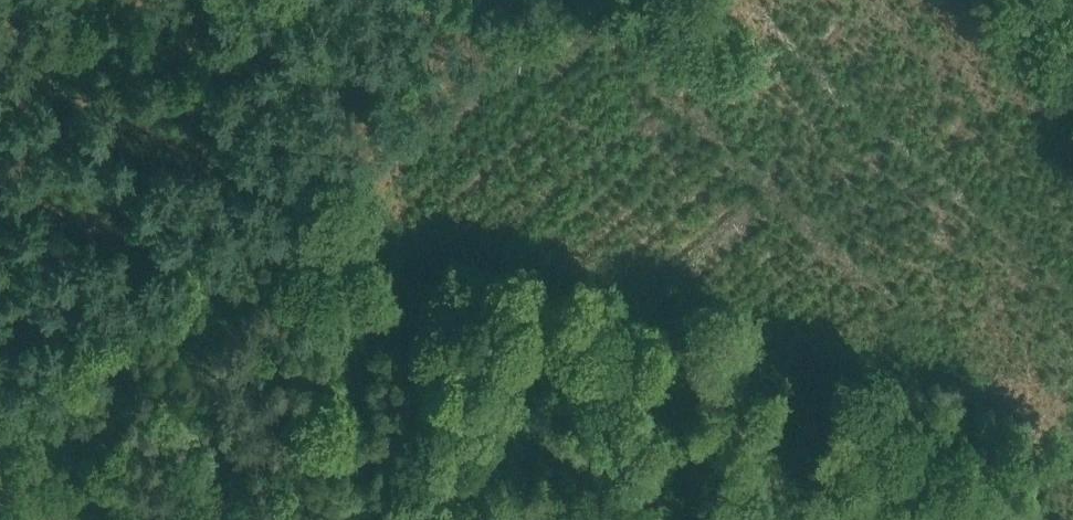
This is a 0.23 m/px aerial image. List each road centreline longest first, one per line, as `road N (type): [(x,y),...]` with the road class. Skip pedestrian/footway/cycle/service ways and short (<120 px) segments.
road 1 (track): [(898,519),(918,425),(894,390),(361,250),(307,259),(0,480)]

